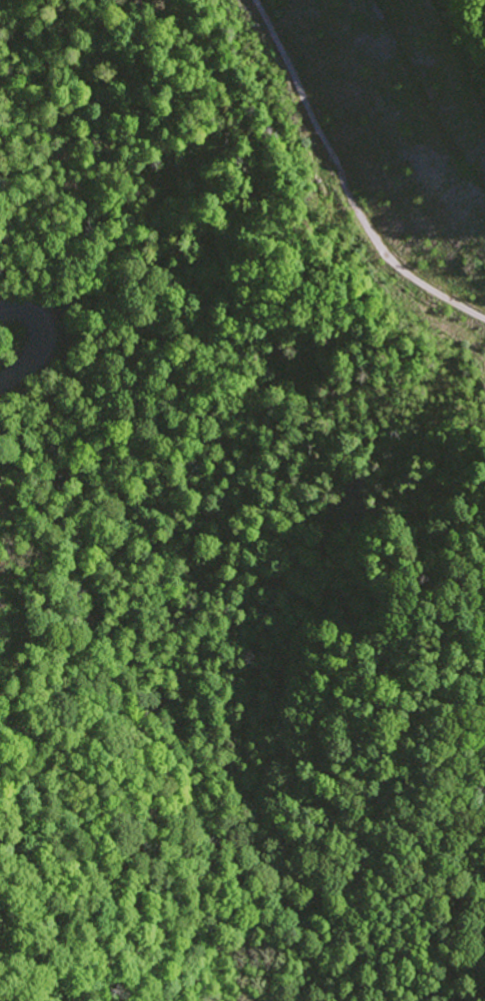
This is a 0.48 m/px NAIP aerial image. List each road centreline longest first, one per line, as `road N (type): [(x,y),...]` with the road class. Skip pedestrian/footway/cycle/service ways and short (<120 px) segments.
road 1 (secondary): [(0,310),(21,309),(40,322),(45,338),(40,356),(0,384)]

